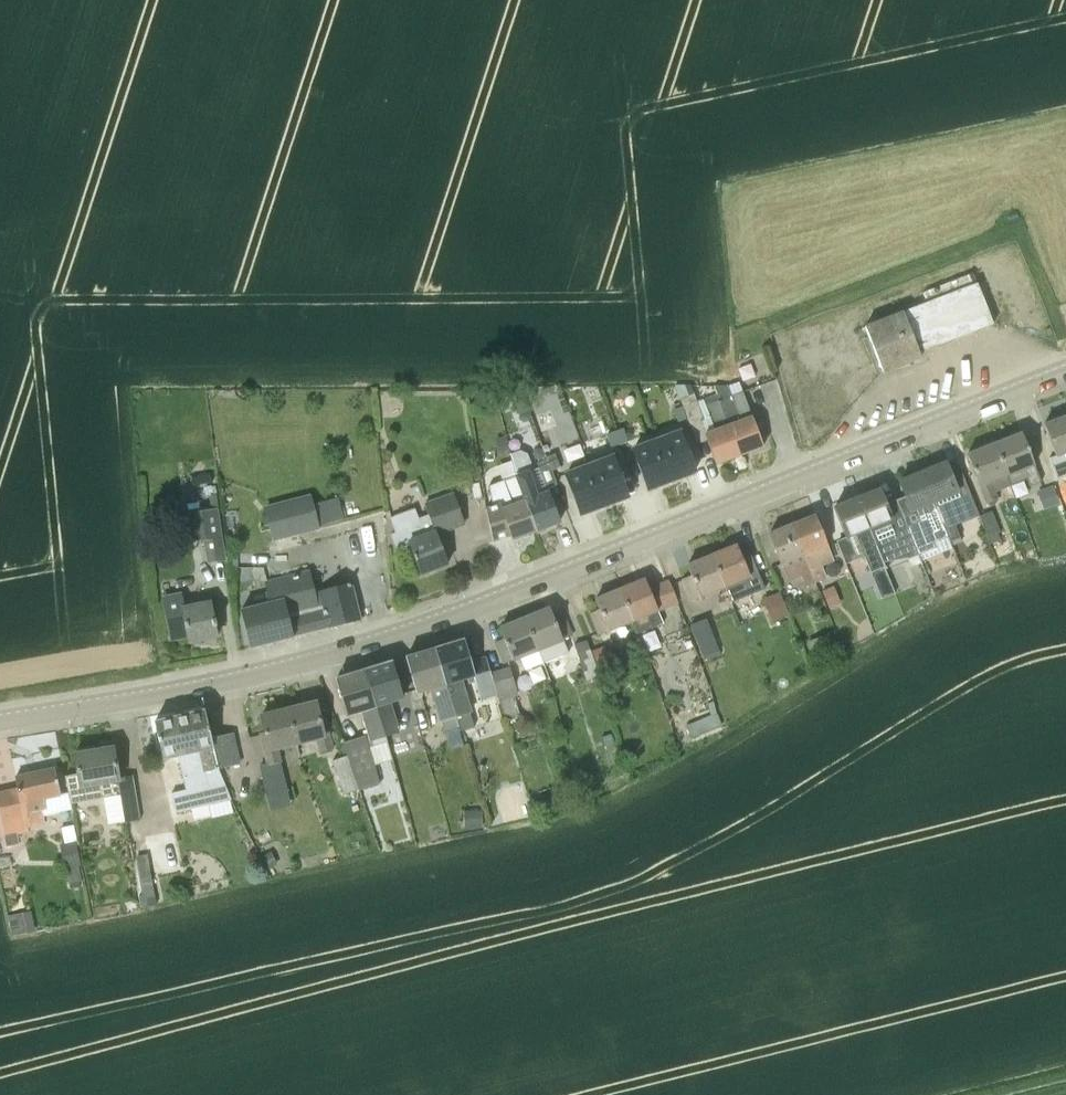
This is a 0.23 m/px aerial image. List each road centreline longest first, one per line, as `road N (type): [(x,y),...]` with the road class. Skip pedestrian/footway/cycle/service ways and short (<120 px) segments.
road 1 (tertiary): [(0,721),(270,671),(419,628),(1065,370)]

